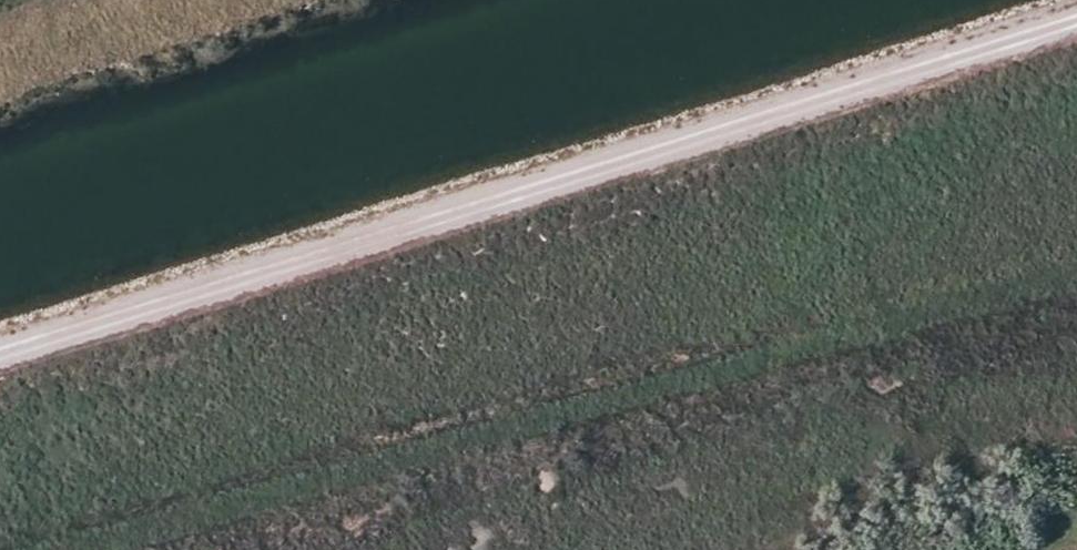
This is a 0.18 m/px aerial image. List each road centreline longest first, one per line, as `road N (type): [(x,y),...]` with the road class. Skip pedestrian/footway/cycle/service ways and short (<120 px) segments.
road 1 (track): [(1076,21),(0,351)]

